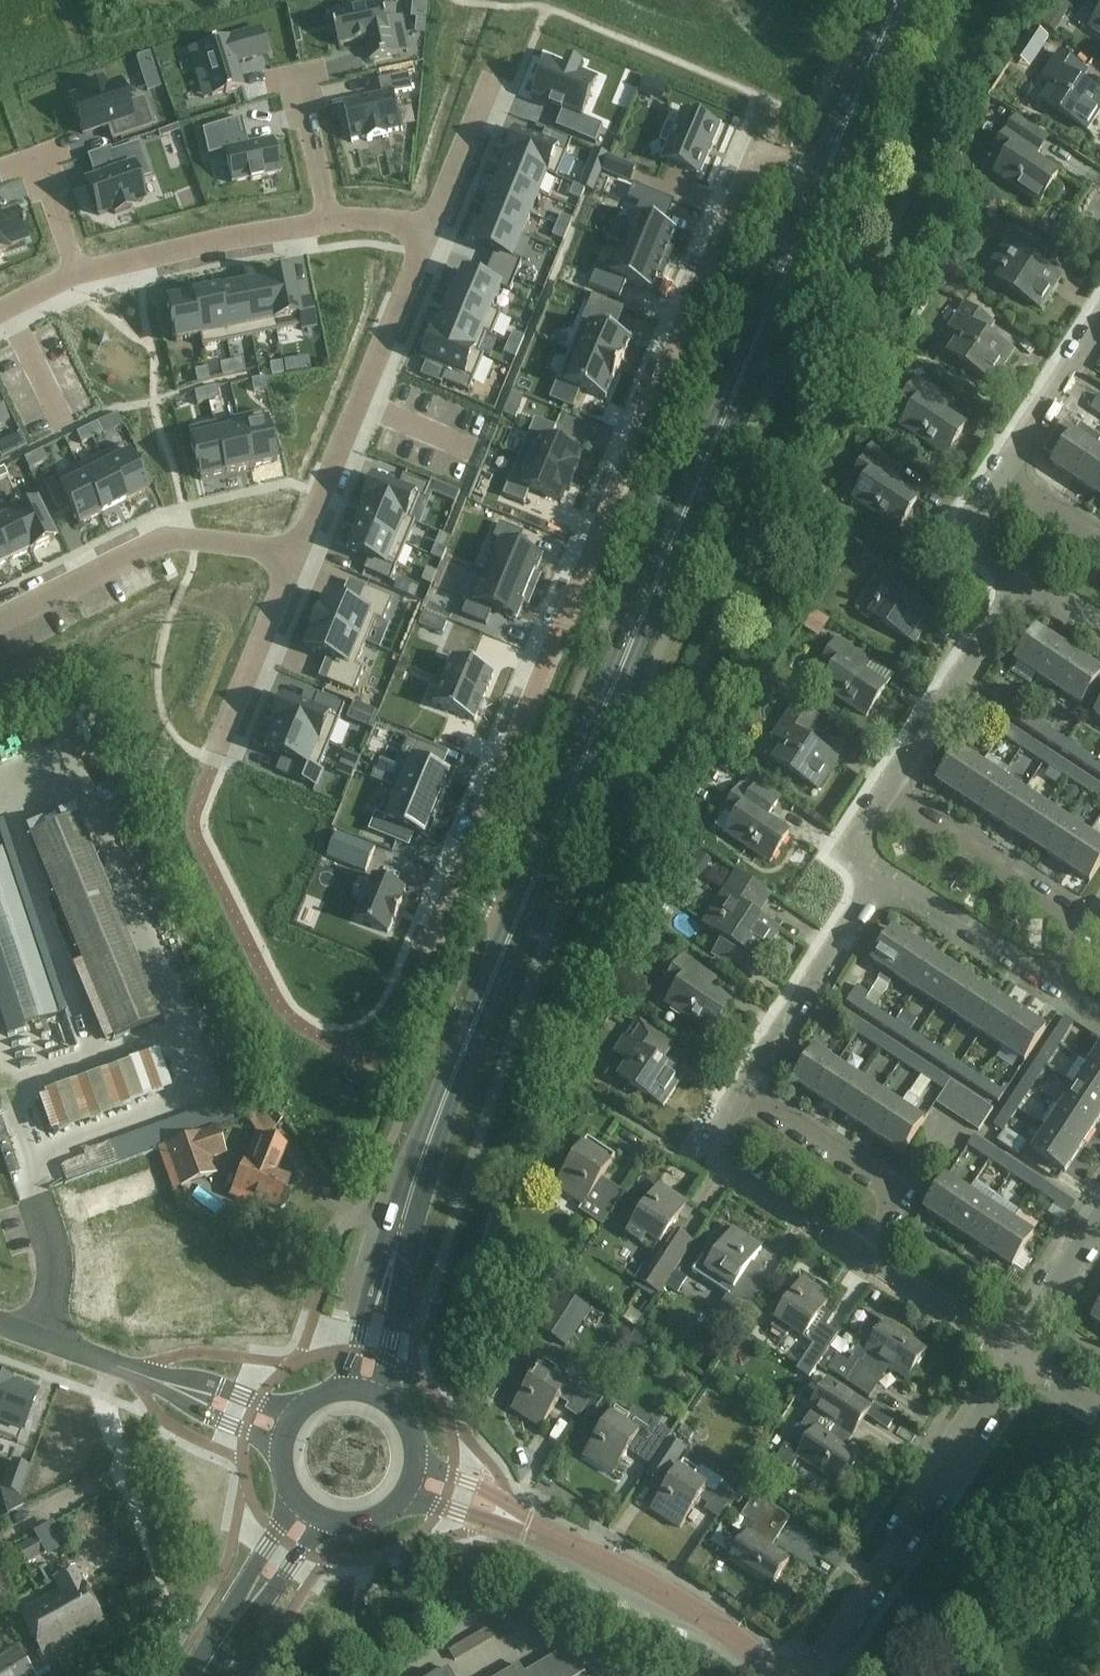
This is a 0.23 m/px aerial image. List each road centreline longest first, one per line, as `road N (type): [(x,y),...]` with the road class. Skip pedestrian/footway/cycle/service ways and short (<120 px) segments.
road 1 (residential): [(754,159),(449,900),(512,924)]
road 2 (secondary): [(512,924),(820,187)]
road 3 (residential): [(796,1675),(1010,1346)]
road 4 (secondary): [(393,1259),(412,1185),(512,924)]
road 5 (residential): [(296,550),(430,233)]
road 6 (residential): [(0,618),(161,540),(296,550)]
road 7 (residential): [(200,836),(201,786),(296,550)]
road 8 (residential): [(1052,976),(1076,933),(1067,913),(880,781)]
road 9 (tertiary): [(773,1675),(673,1597),(533,1527)]
road 10 (residential): [(872,1255),(703,1143),(737,1091)]
road 11 (residential): [(333,218),(75,272)]
road 12 (residential): [(737,1091),(894,881)]
road 13 (residential): [(880,781),(1017,563)]
road 14 (residential): [(872,1255),(884,1221),(878,1182),(737,1091)]
road 15 (secondary): [(820,187),(894,0)]
road 16 (residential): [(996,476),(1099,313)]
road 17 (residential): [(1052,976),(894,881)]
road 18 (residential): [(1010,1346),(872,1255)]
road 19 (residential): [(430,233),(489,80)]
road 20 (residential): [(1010,1346),(1099,1211)]
road 21 (residential): [(300,1410),(207,1385),(145,1378)]
road 22 (residential): [(0,1321),(145,1378)]
road 23 (residential): [(145,1378),(280,1455)]
road 24 (residential): [(299,68),(333,218)]
road 25 (secondary): [(380,1398),(398,1297),(393,1259)]
road 26 (secondary): [(393,1259),(370,1292),(343,1389)]
road 27 (tertiary): [(533,1527),(499,1497),(414,1460)]
road 28 (tertiary): [(400,1497),(533,1527)]
road 29 (secondary): [(293,1495),(245,1580),(238,1618)]
road 30 (secondary): [(238,1618),(267,1596),(325,1519)]
road 31 (residential): [(34,148),(75,272)]
road 32 (residential): [(894,881),(847,837),(880,781)]
road 33 (residential): [(1099,545),(996,476)]

